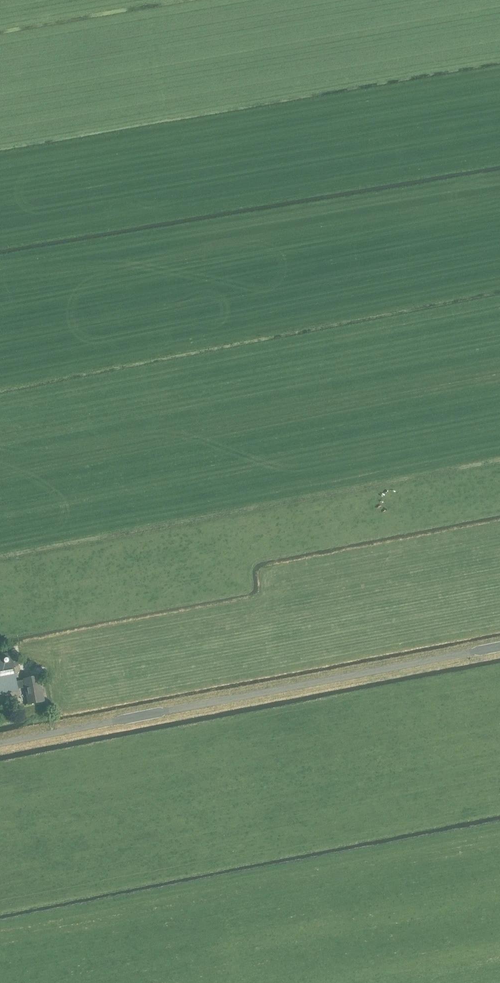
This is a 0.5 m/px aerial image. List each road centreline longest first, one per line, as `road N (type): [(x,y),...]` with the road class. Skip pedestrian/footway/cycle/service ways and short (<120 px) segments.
road 1 (unclassified): [(0,743),(499,647)]

